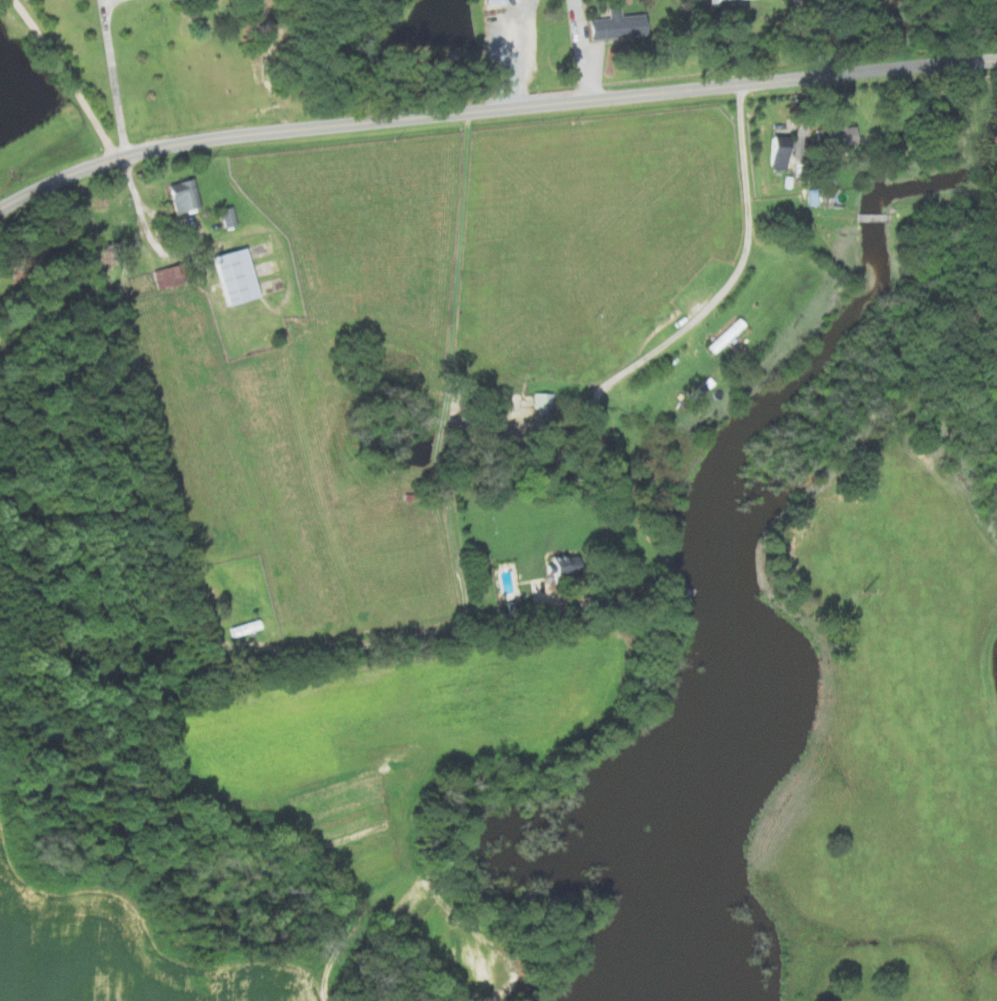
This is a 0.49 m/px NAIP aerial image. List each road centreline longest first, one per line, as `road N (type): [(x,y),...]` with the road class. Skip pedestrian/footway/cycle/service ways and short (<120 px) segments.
road 1 (residential): [(0,210),(92,167),(270,132),(996,61)]

